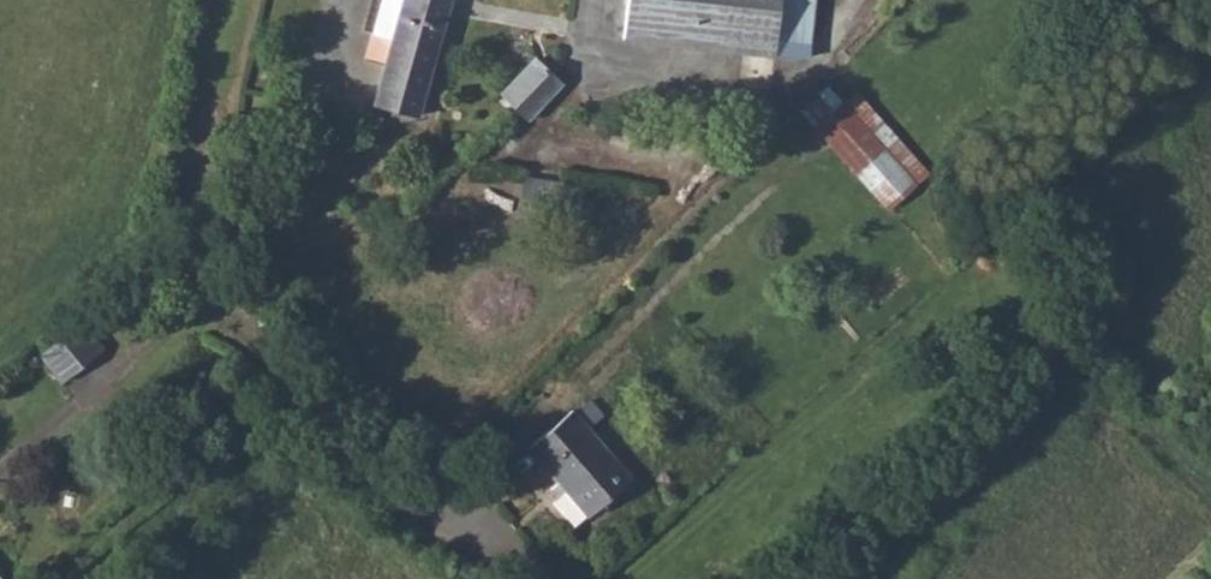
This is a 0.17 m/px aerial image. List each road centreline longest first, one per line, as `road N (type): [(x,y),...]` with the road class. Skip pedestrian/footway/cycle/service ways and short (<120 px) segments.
road 1 (residential): [(544,578),(507,536),(452,536),(368,475),(278,392),(142,354),(1,434)]
road 2 (unclassified): [(597,0),(591,65),(751,76)]
road 3 (track): [(1110,388),(1210,497)]

